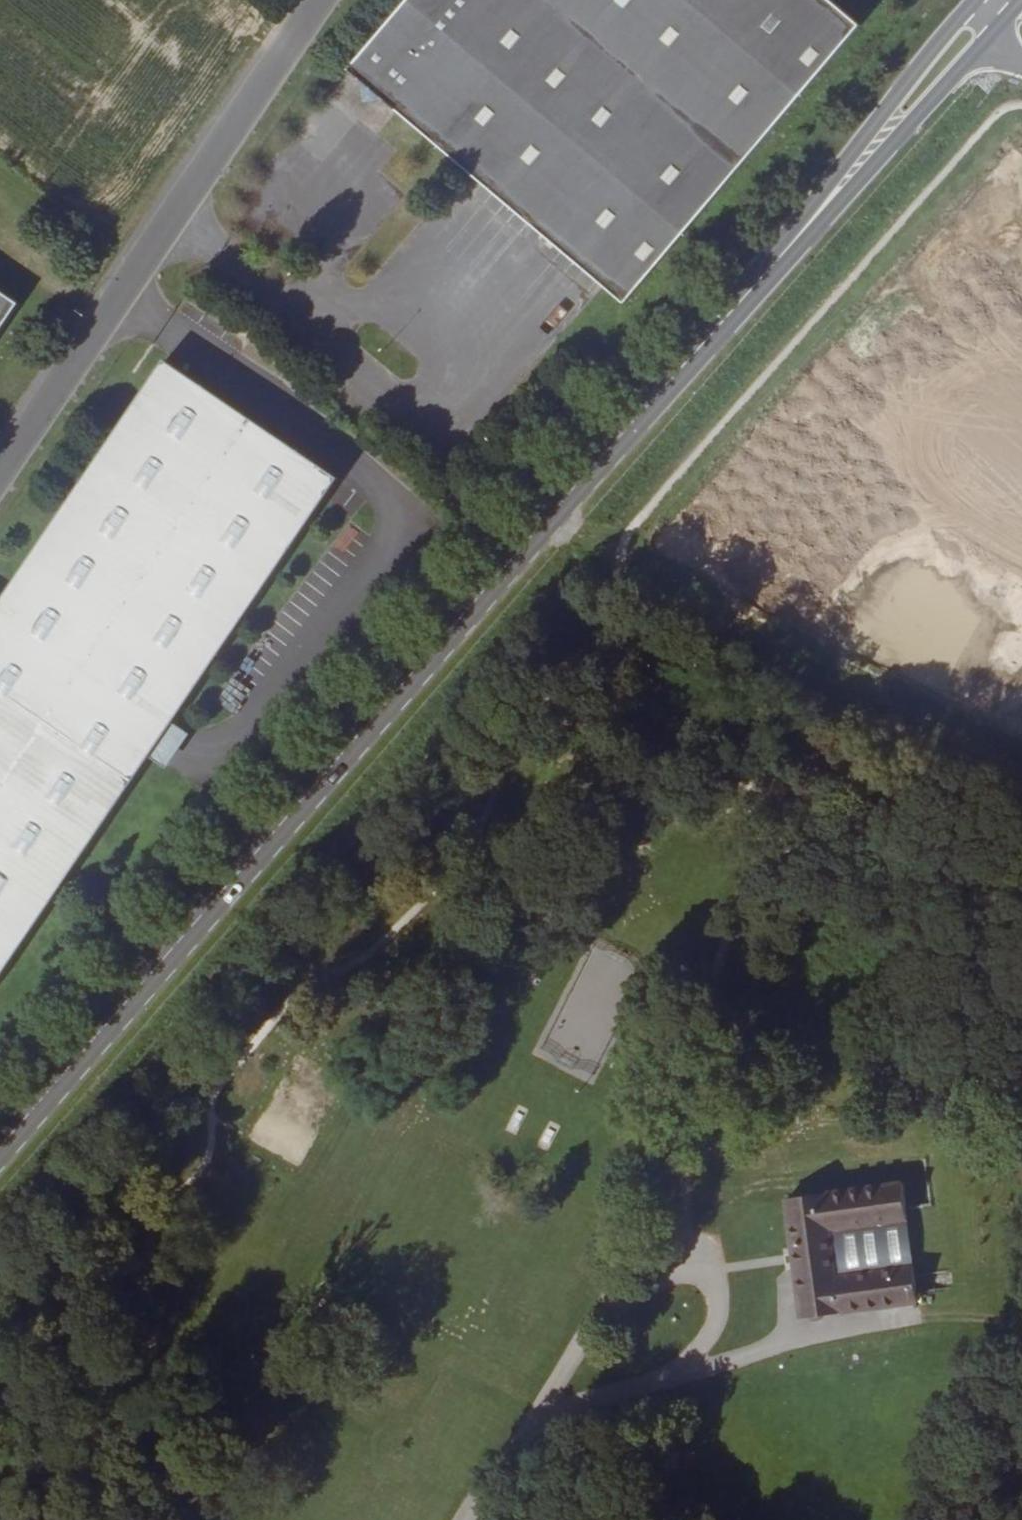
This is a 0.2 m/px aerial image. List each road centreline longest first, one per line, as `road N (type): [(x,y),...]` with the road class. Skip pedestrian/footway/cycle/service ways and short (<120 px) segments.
road 1 (tertiary): [(0,1150),(999,19)]
road 2 (unclassified): [(320,0),(0,470)]

